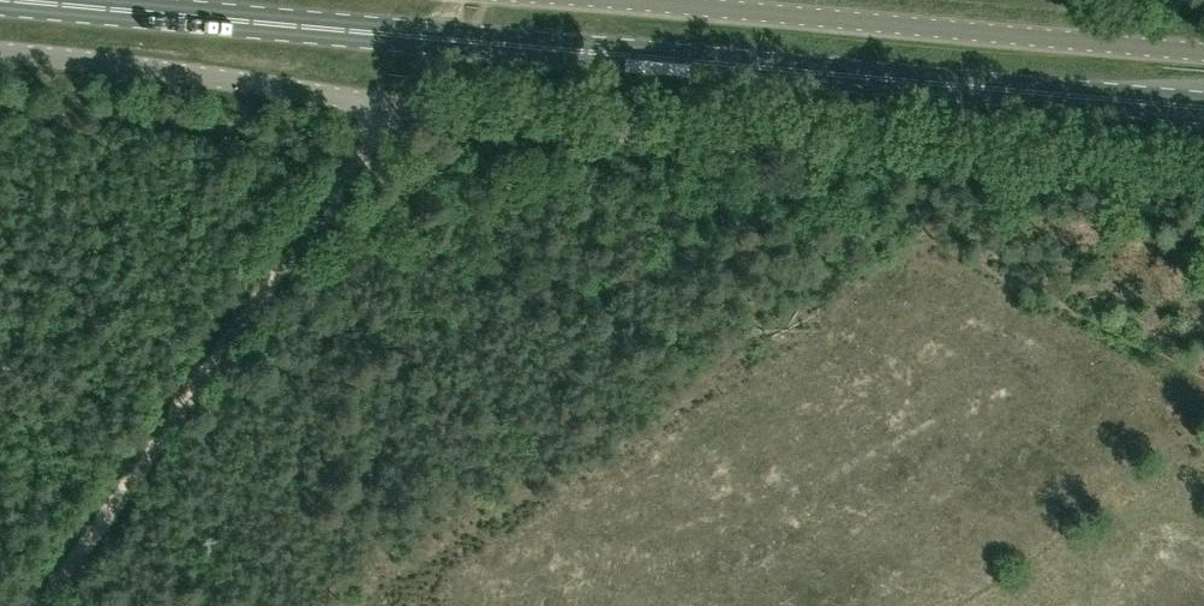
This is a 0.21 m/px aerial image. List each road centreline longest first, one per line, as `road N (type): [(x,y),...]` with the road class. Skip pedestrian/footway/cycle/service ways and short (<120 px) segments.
road 1 (primary): [(1203,111),(0,1)]
road 2 (unclassified): [(398,104),(518,122),(1203,184)]
road 3 (unclassified): [(1203,59),(534,0)]
road 4 (track): [(36,605),(398,104)]
road 5 (unclassified): [(398,104),(0,52)]

